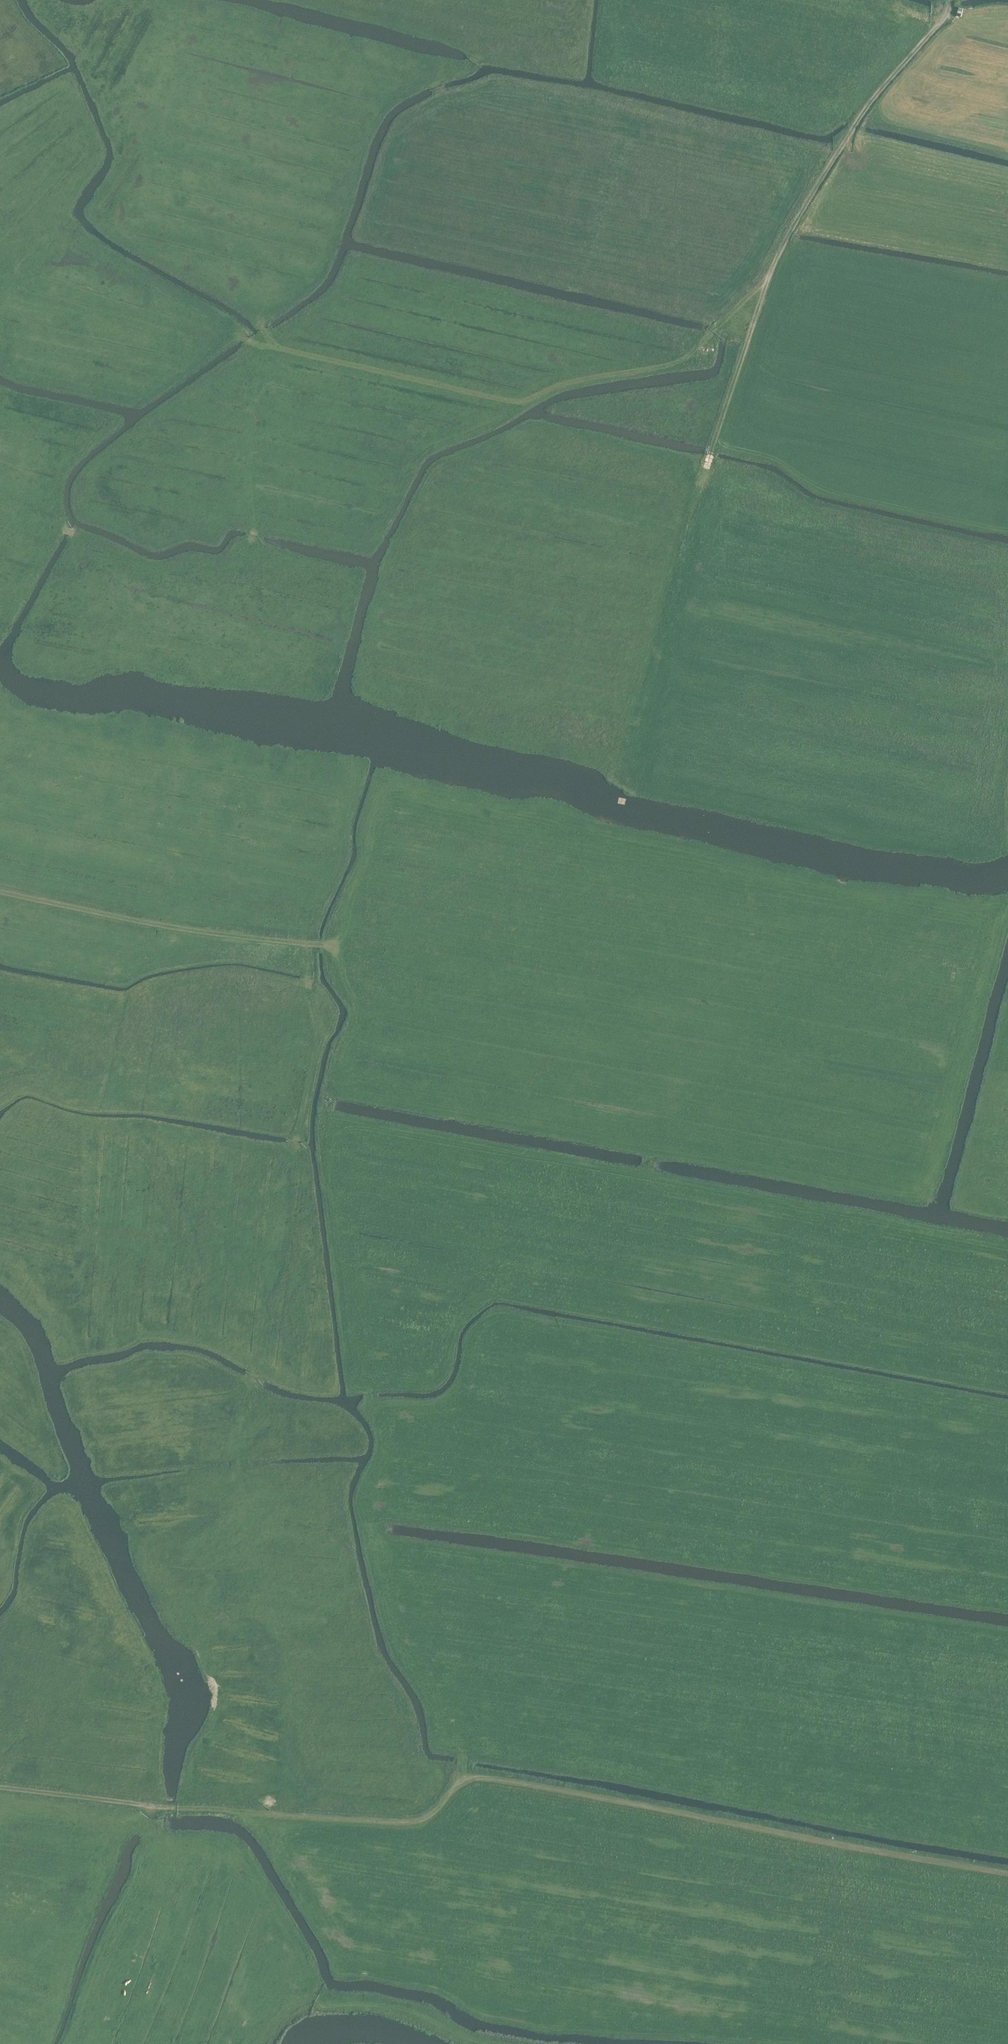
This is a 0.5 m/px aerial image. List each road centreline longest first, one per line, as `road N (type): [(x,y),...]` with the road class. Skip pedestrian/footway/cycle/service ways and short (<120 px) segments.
road 1 (track): [(0,890),(217,934),(335,945),(353,1027),(331,1077),(326,1122),(408,1131)]
road 2 (track): [(769,272),(680,360),(518,400),(227,330)]
road 3 (track): [(950,0),(876,95),(769,272),(699,491)]
road 4 (track): [(1007,1872),(488,1778),(460,1784)]
road 5 (track): [(460,1784),(430,1815),(408,1820),(0,1787)]

